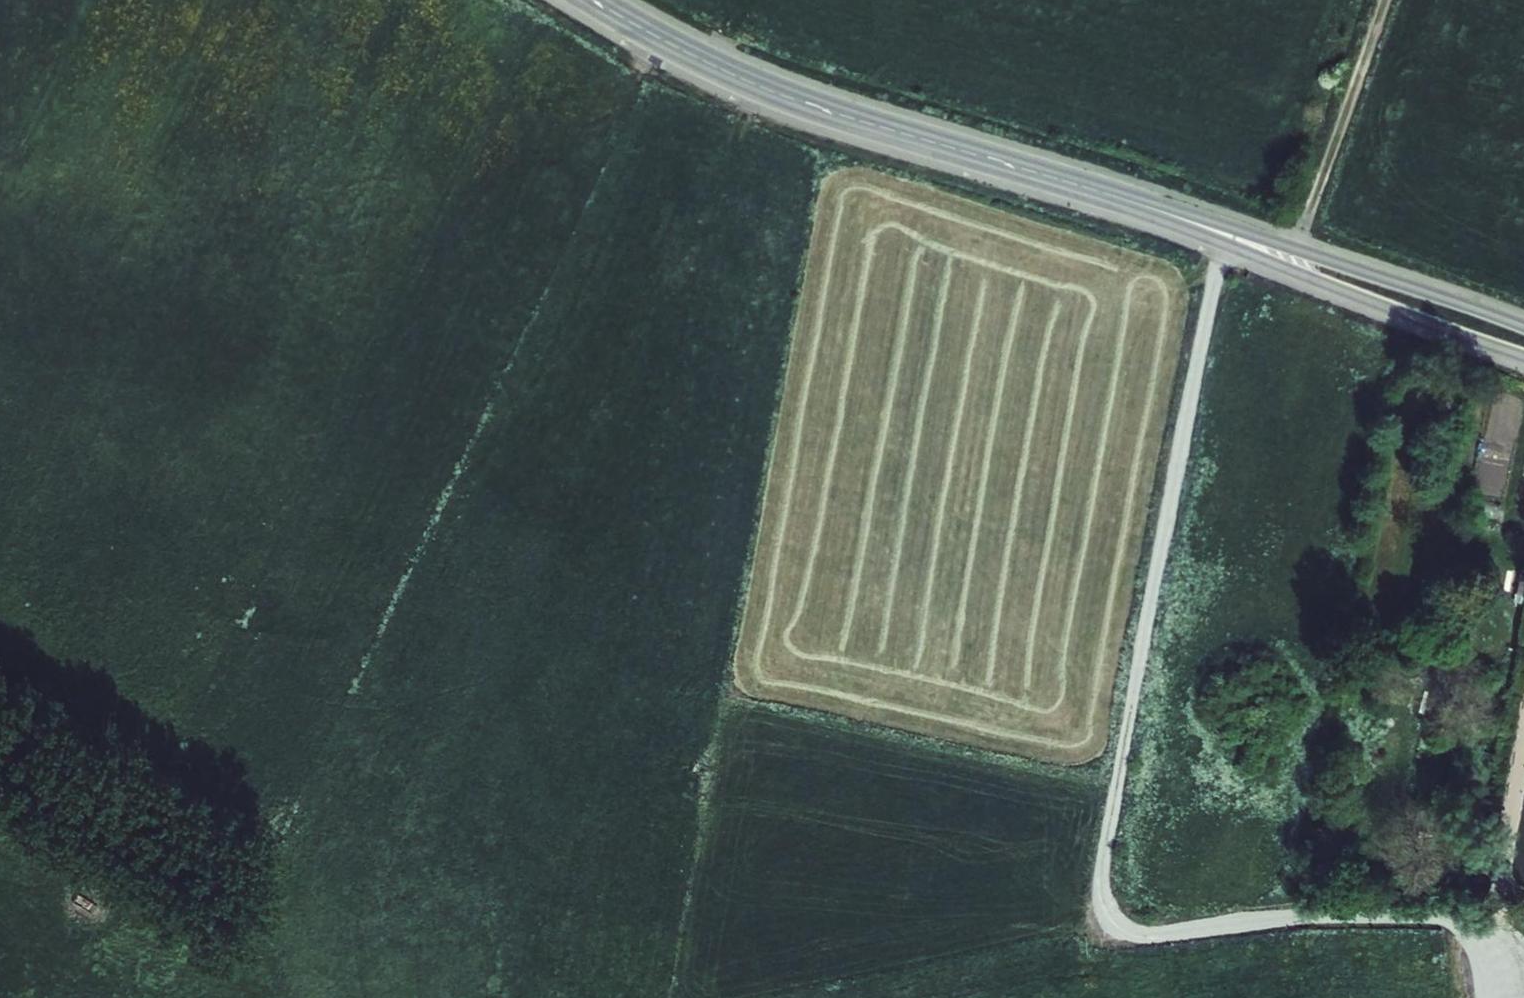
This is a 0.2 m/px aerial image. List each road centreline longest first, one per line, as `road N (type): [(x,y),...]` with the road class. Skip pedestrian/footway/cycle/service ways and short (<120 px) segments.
road 1 (unclassified): [(1224,235),(1095,898),(1097,920),(1110,933),(1136,936),(1326,917),(1435,919),(1469,941),(1480,997)]
road 2 (tertiary): [(589,0),(774,94),(1224,235)]
road 3 (tertiary): [(1224,235),(1523,344)]
road 4 (track): [(1295,261),(1385,0)]

